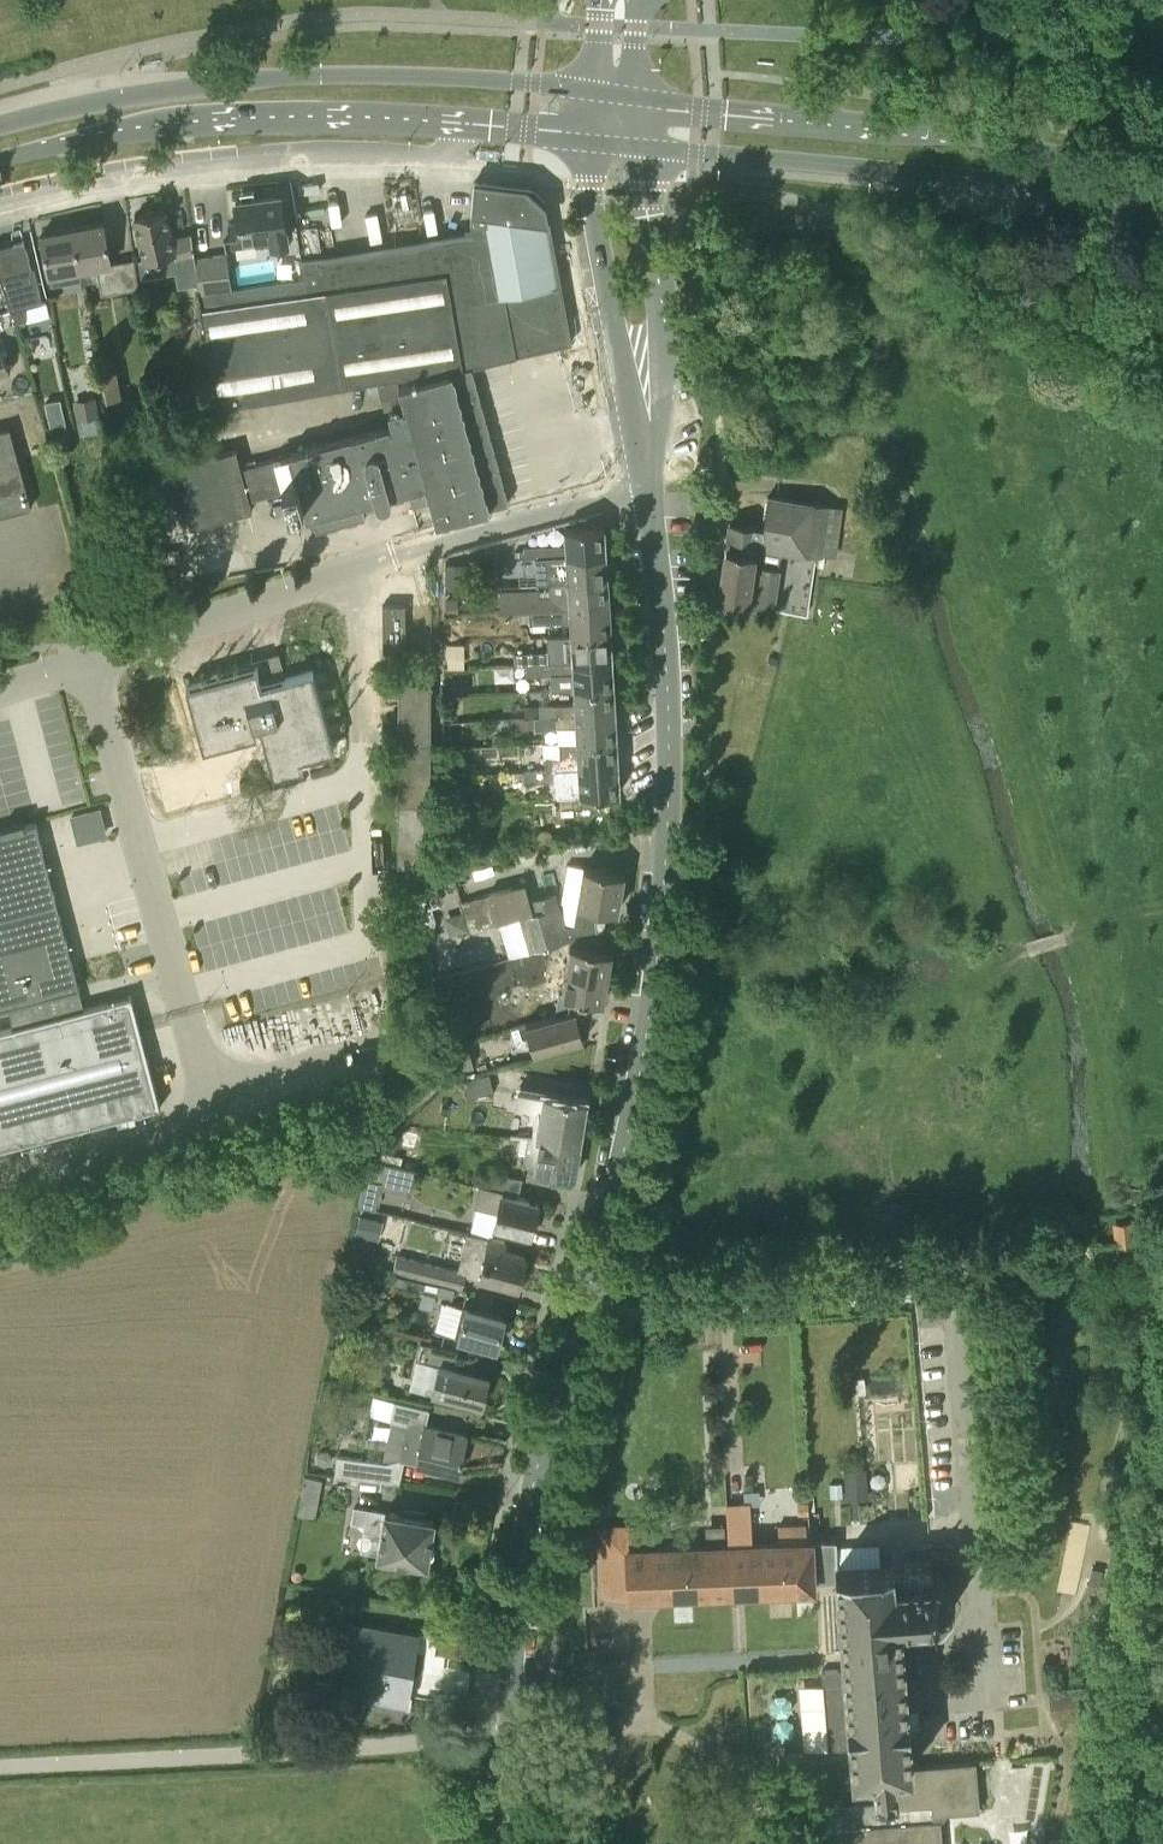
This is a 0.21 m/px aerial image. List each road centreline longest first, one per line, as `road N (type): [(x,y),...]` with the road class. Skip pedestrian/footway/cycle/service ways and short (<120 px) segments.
road 1 (tertiary): [(586,1280),(628,1107),(668,812),(649,422)]
road 2 (unclassified): [(990,1660),(951,1293),(924,1278),(665,1296),(586,1280)]
road 3 (secondary): [(594,91),(448,78),(288,77),(163,91),(0,125)]
road 4 (unclassified): [(515,1737),(0,1766)]
road 5 (secondary): [(1130,179),(1041,149),(954,134),(639,98)]
road 6 (secondary): [(645,146),(1039,183),(1130,179)]
road 7 (residential): [(0,204),(244,162),(436,159),(467,130)]
road 8 (secondary): [(0,158),(150,131),(248,123),(467,130)]
road 9 (tertiary): [(515,1737),(539,1490),(586,1280)]
road 10 (tertiary): [(591,141),(591,204),(612,323),(649,422)]
road 11 (tertiary): [(649,422),(666,320),(645,146)]
road 12 (secondary): [(467,130),(591,141)]

